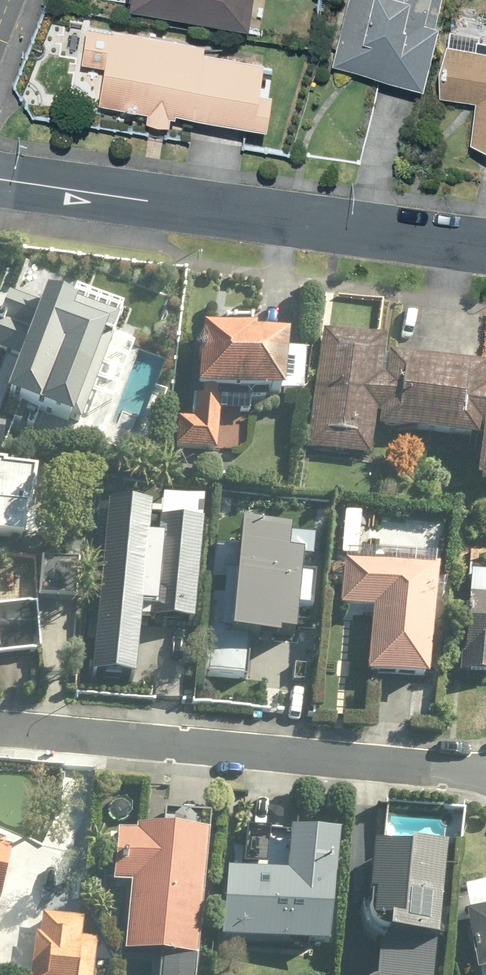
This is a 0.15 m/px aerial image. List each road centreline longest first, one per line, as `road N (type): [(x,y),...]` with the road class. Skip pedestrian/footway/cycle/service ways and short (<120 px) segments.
road 1 (residential): [(0,178),(485,244)]
road 2 (residential): [(485,775),(0,722)]

